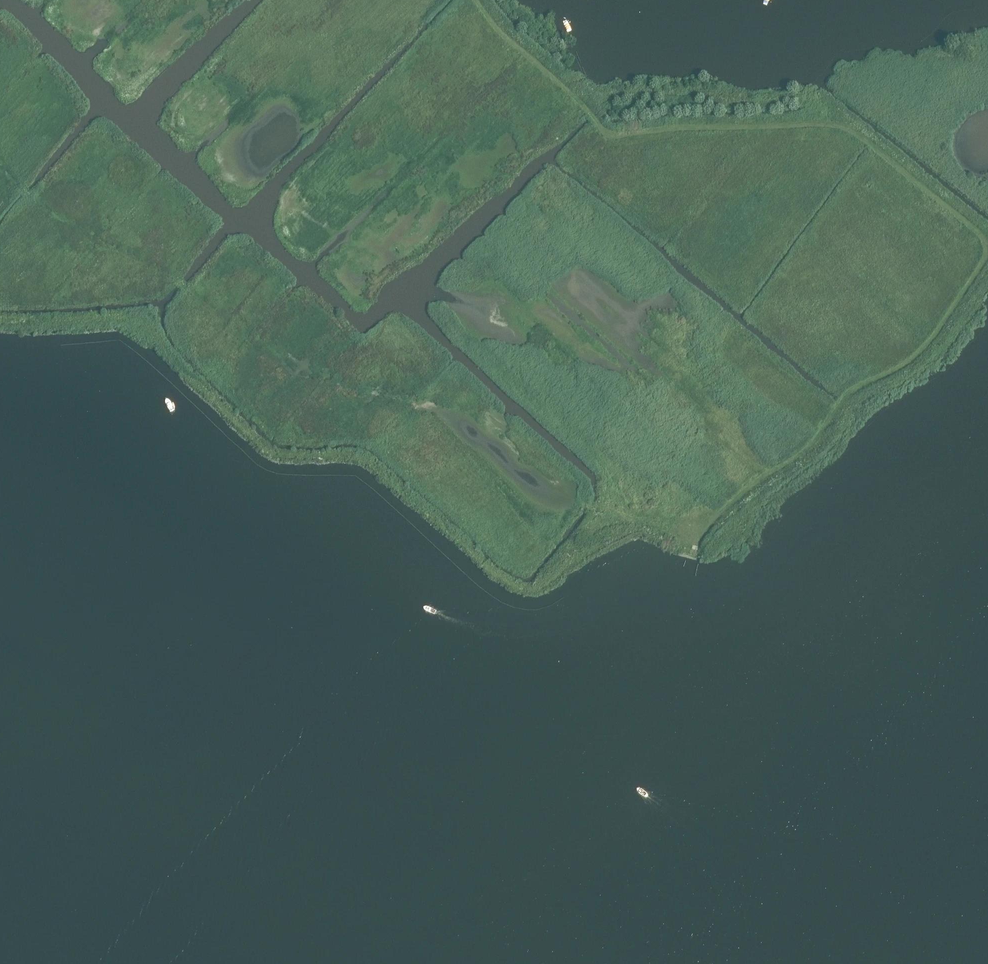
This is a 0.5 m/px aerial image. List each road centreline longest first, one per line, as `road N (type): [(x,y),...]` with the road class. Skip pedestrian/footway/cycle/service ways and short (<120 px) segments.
road 1 (track): [(694,558),(715,520),(806,450),(845,399),(913,361),(985,262),(986,246),(863,140),(834,126),(608,132),(478,0)]

